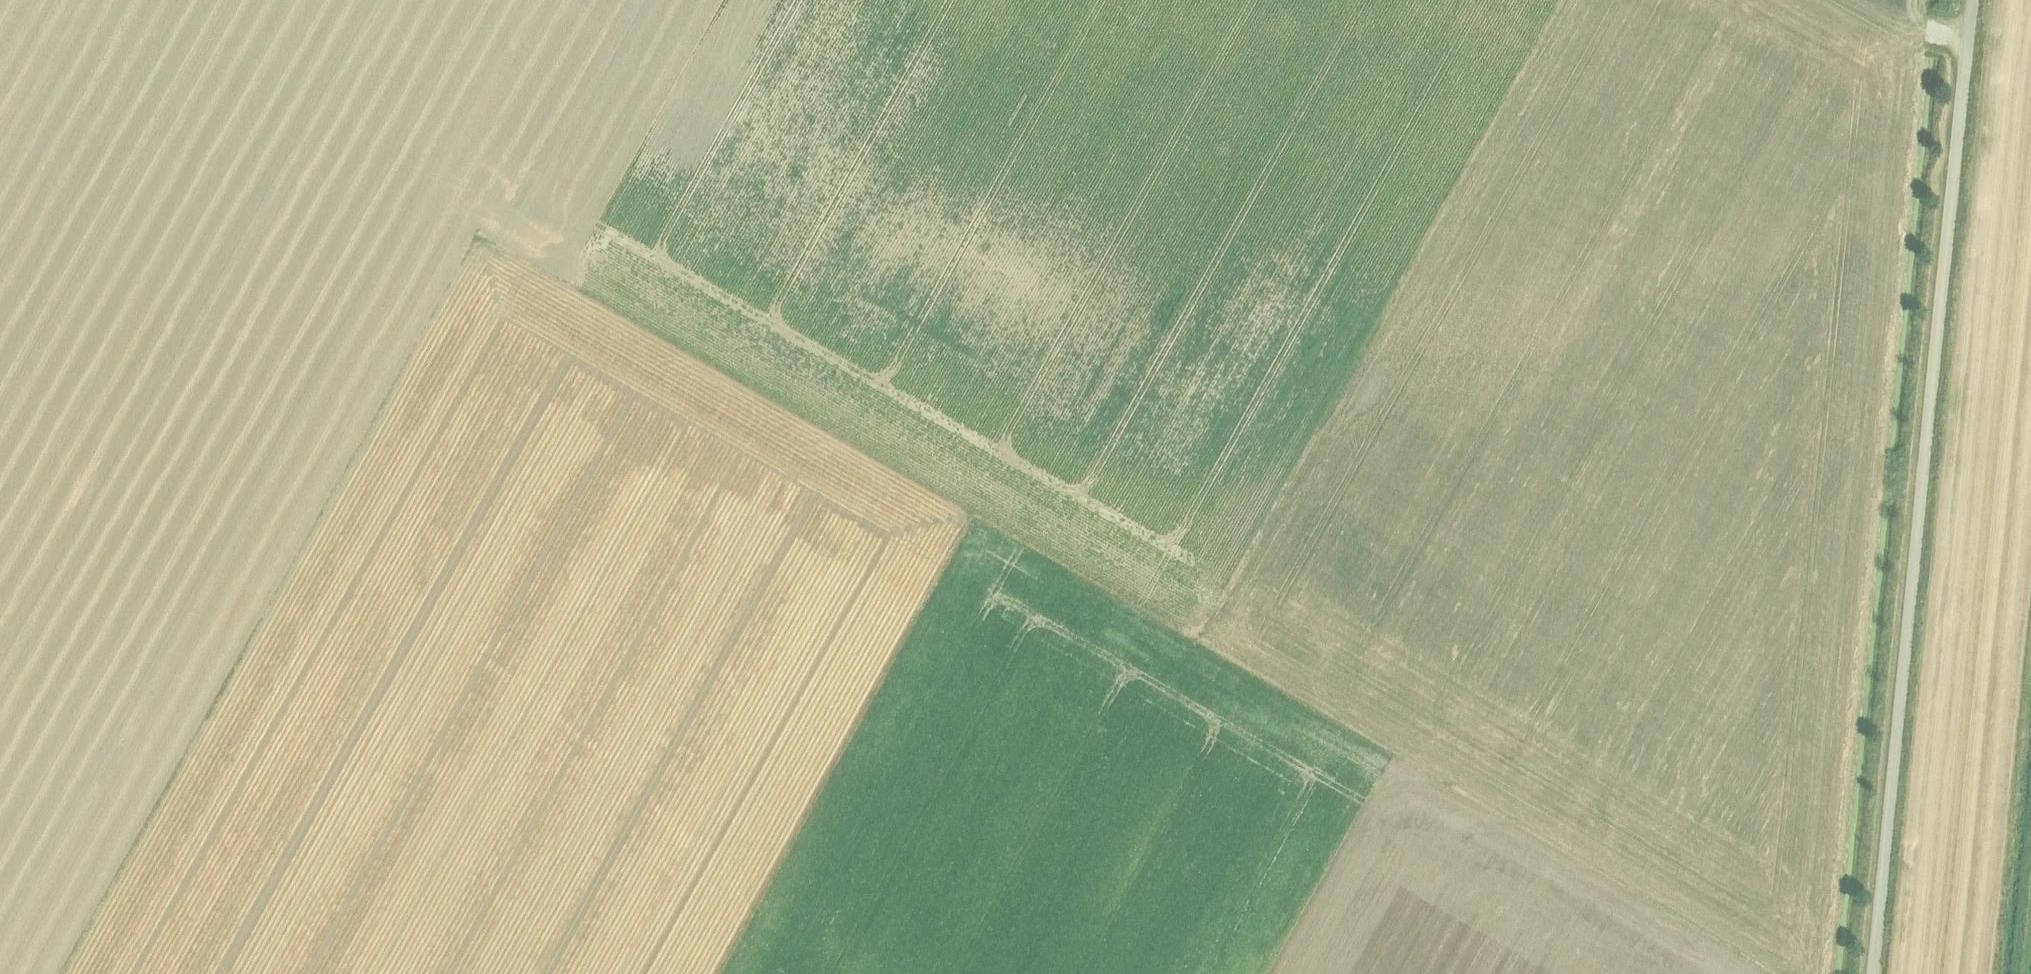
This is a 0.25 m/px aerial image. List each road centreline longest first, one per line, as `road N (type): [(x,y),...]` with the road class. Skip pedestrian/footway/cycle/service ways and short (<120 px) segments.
road 1 (unclassified): [(1872,973),(1973,0)]

